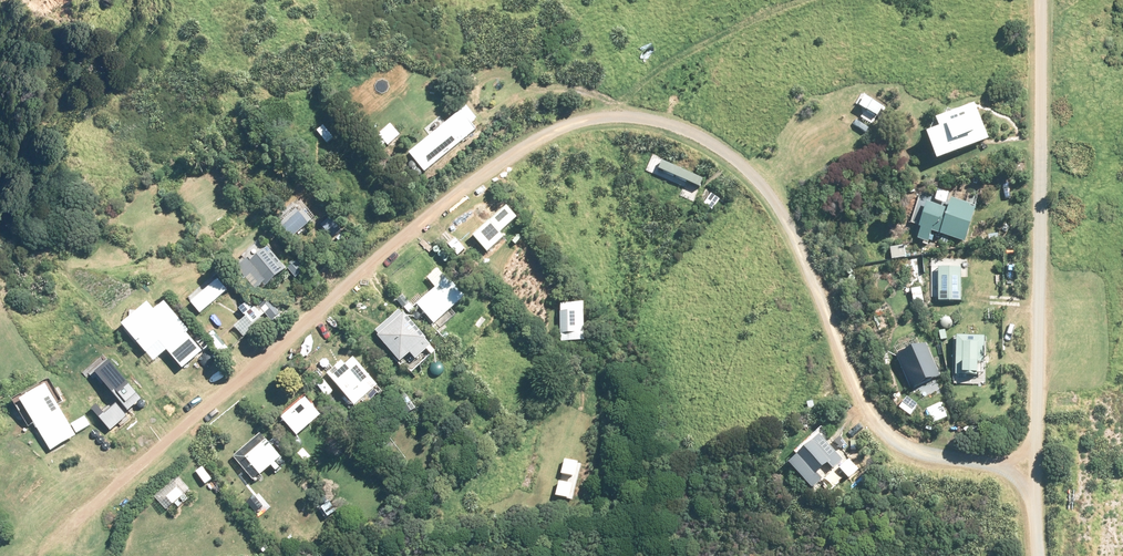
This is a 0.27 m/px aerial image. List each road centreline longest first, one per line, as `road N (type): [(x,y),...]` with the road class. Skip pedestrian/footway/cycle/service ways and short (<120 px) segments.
road 1 (unclassified): [(44,549),(457,191),(527,140),(580,118),(631,112),(708,139),(746,165),(776,203),(863,411),(879,428),(913,450),(1033,467)]
road 2 (unclassified): [(1033,467),(1041,0)]

